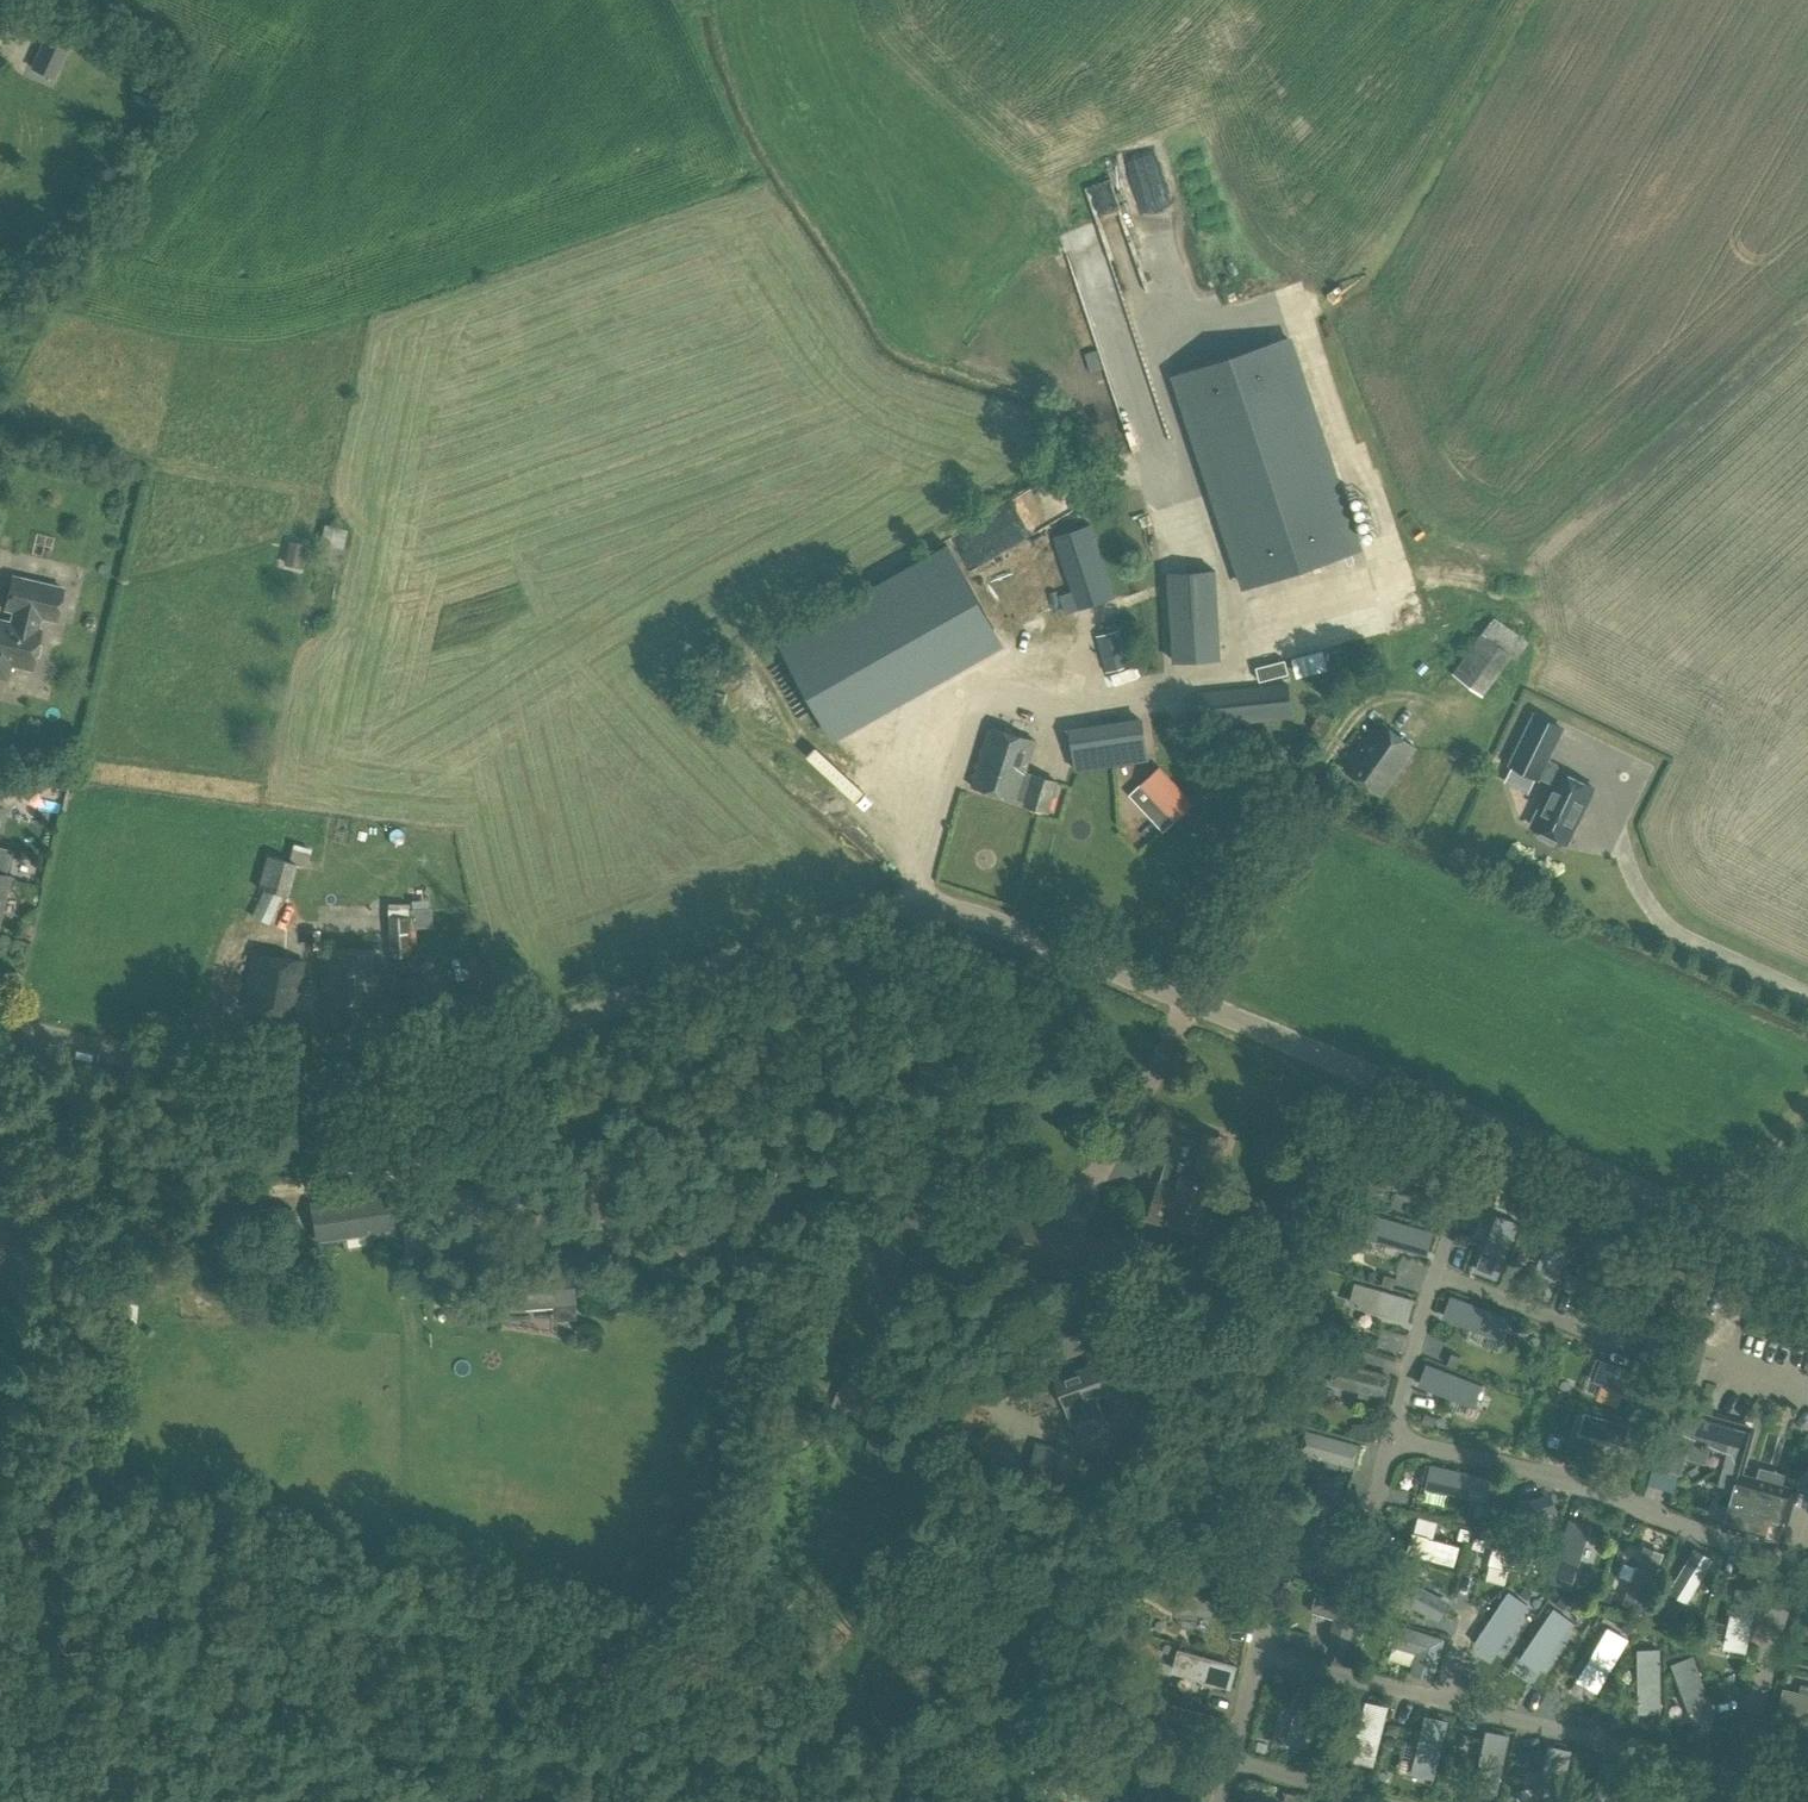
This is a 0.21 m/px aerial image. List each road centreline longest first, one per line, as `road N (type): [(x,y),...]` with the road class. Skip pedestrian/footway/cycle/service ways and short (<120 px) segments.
road 1 (unclassified): [(1807,1278),(1601,1168),(1186,1004),(1008,923),(954,908),(866,911),(406,1076),(361,1082),(278,1083),(185,1070),(0,1025)]
road 2 (track): [(895,907),(911,1015),(849,1219),(842,1299),(879,1345),(985,1404)]
road 3 (track): [(406,1076),(432,1263)]
road 4 (track): [(1186,1004),(1121,1146)]

